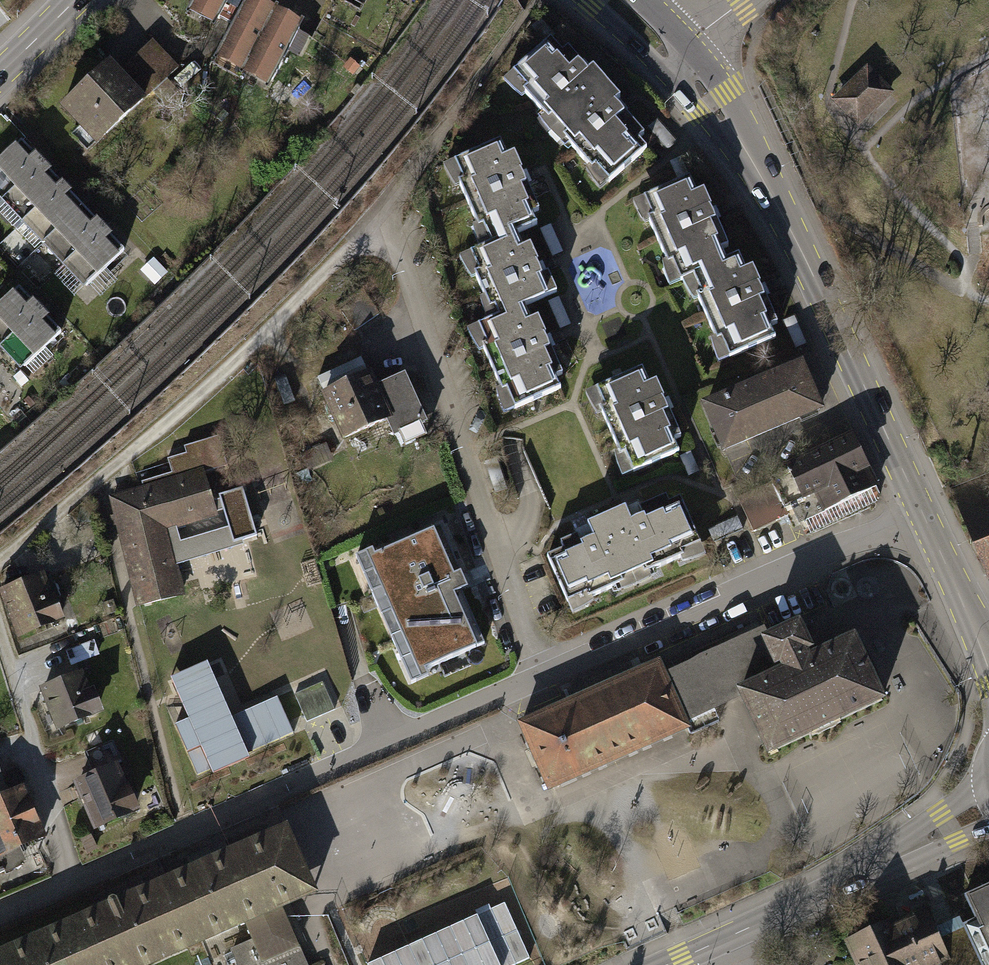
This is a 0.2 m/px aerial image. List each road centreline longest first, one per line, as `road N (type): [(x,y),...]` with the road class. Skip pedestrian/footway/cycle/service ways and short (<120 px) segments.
road 1 (residential): [(380,213),(536,675)]
road 2 (residential): [(923,515),(536,675)]
road 3 (secondary): [(750,156),(923,515)]
road 4 (tertiary): [(988,806),(709,945)]
road 5 (residential): [(536,675),(286,785)]
road 6 (secondary): [(923,515),(988,655)]
road 7 (residential): [(129,853),(0,909)]
road 8 (secondary): [(750,156),(726,93),(687,46)]
road 9 (secondary): [(662,69),(750,156)]

